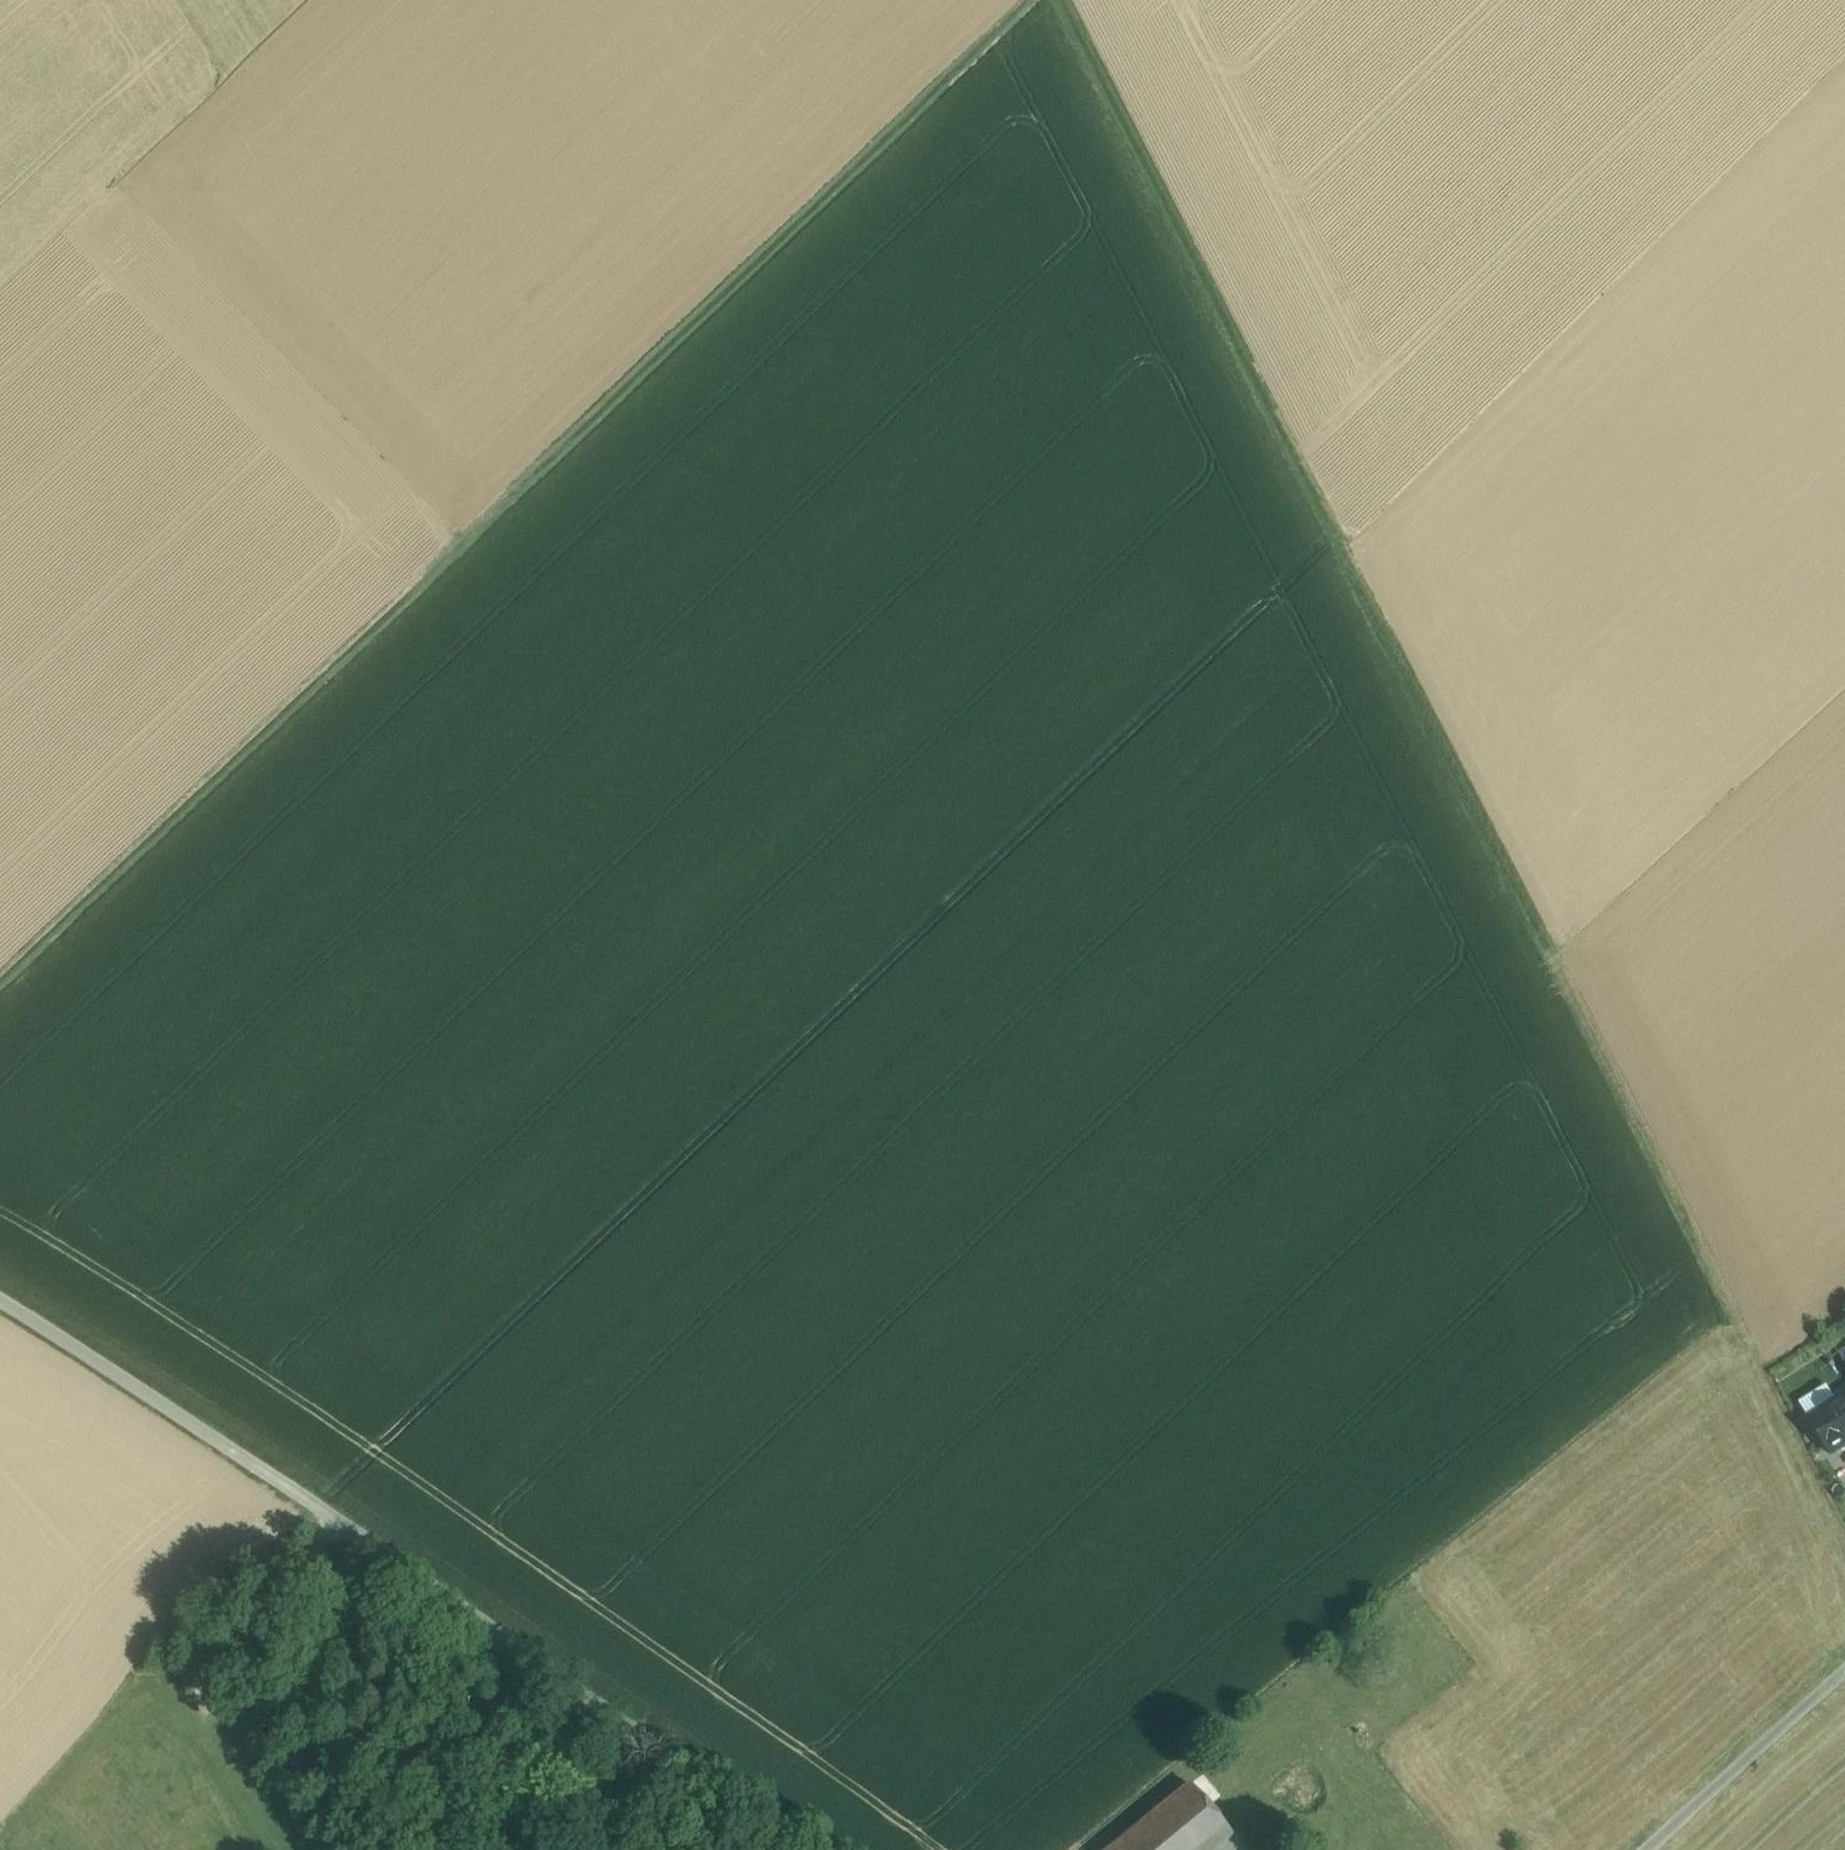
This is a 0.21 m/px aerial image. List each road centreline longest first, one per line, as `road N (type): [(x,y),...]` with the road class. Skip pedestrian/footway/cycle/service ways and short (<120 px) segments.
road 1 (unclassified): [(0,1303),(329,1514),(802,1849)]
road 2 (unclassified): [(1844,1669),(1646,1849)]

